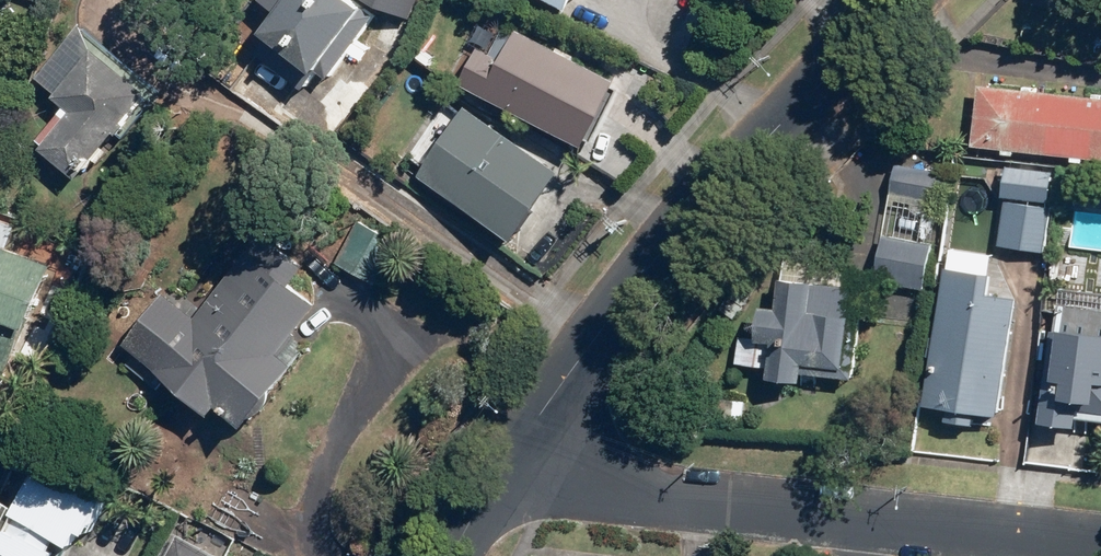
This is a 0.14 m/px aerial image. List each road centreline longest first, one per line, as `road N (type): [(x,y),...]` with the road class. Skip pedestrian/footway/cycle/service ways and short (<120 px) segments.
road 1 (residential): [(492,470),(714,198),(904,0)]
road 2 (residential): [(492,470),(1100,543)]

